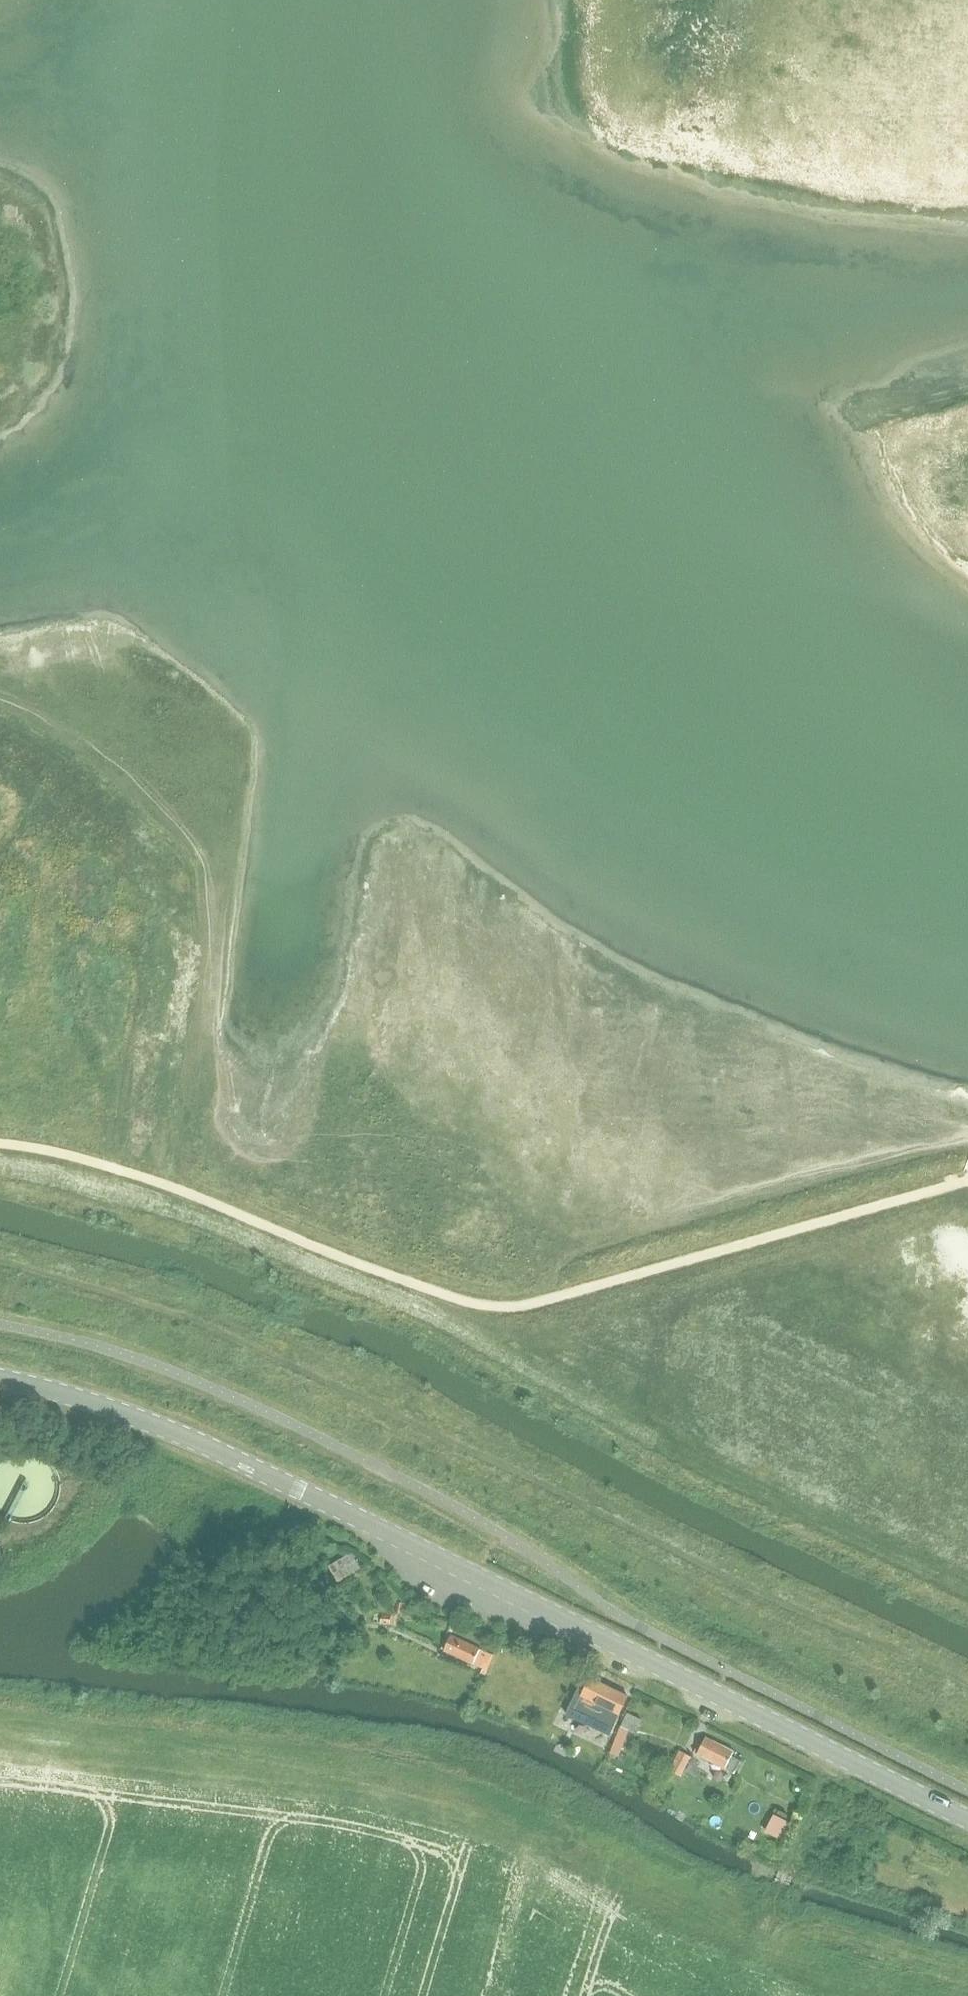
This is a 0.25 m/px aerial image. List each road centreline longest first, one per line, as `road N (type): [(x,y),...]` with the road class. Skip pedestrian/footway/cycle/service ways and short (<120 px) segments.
road 1 (tertiary): [(967,1820),(212,1449),(85,1400),(0,1378)]
road 2 (track): [(832,1751),(767,1914)]

